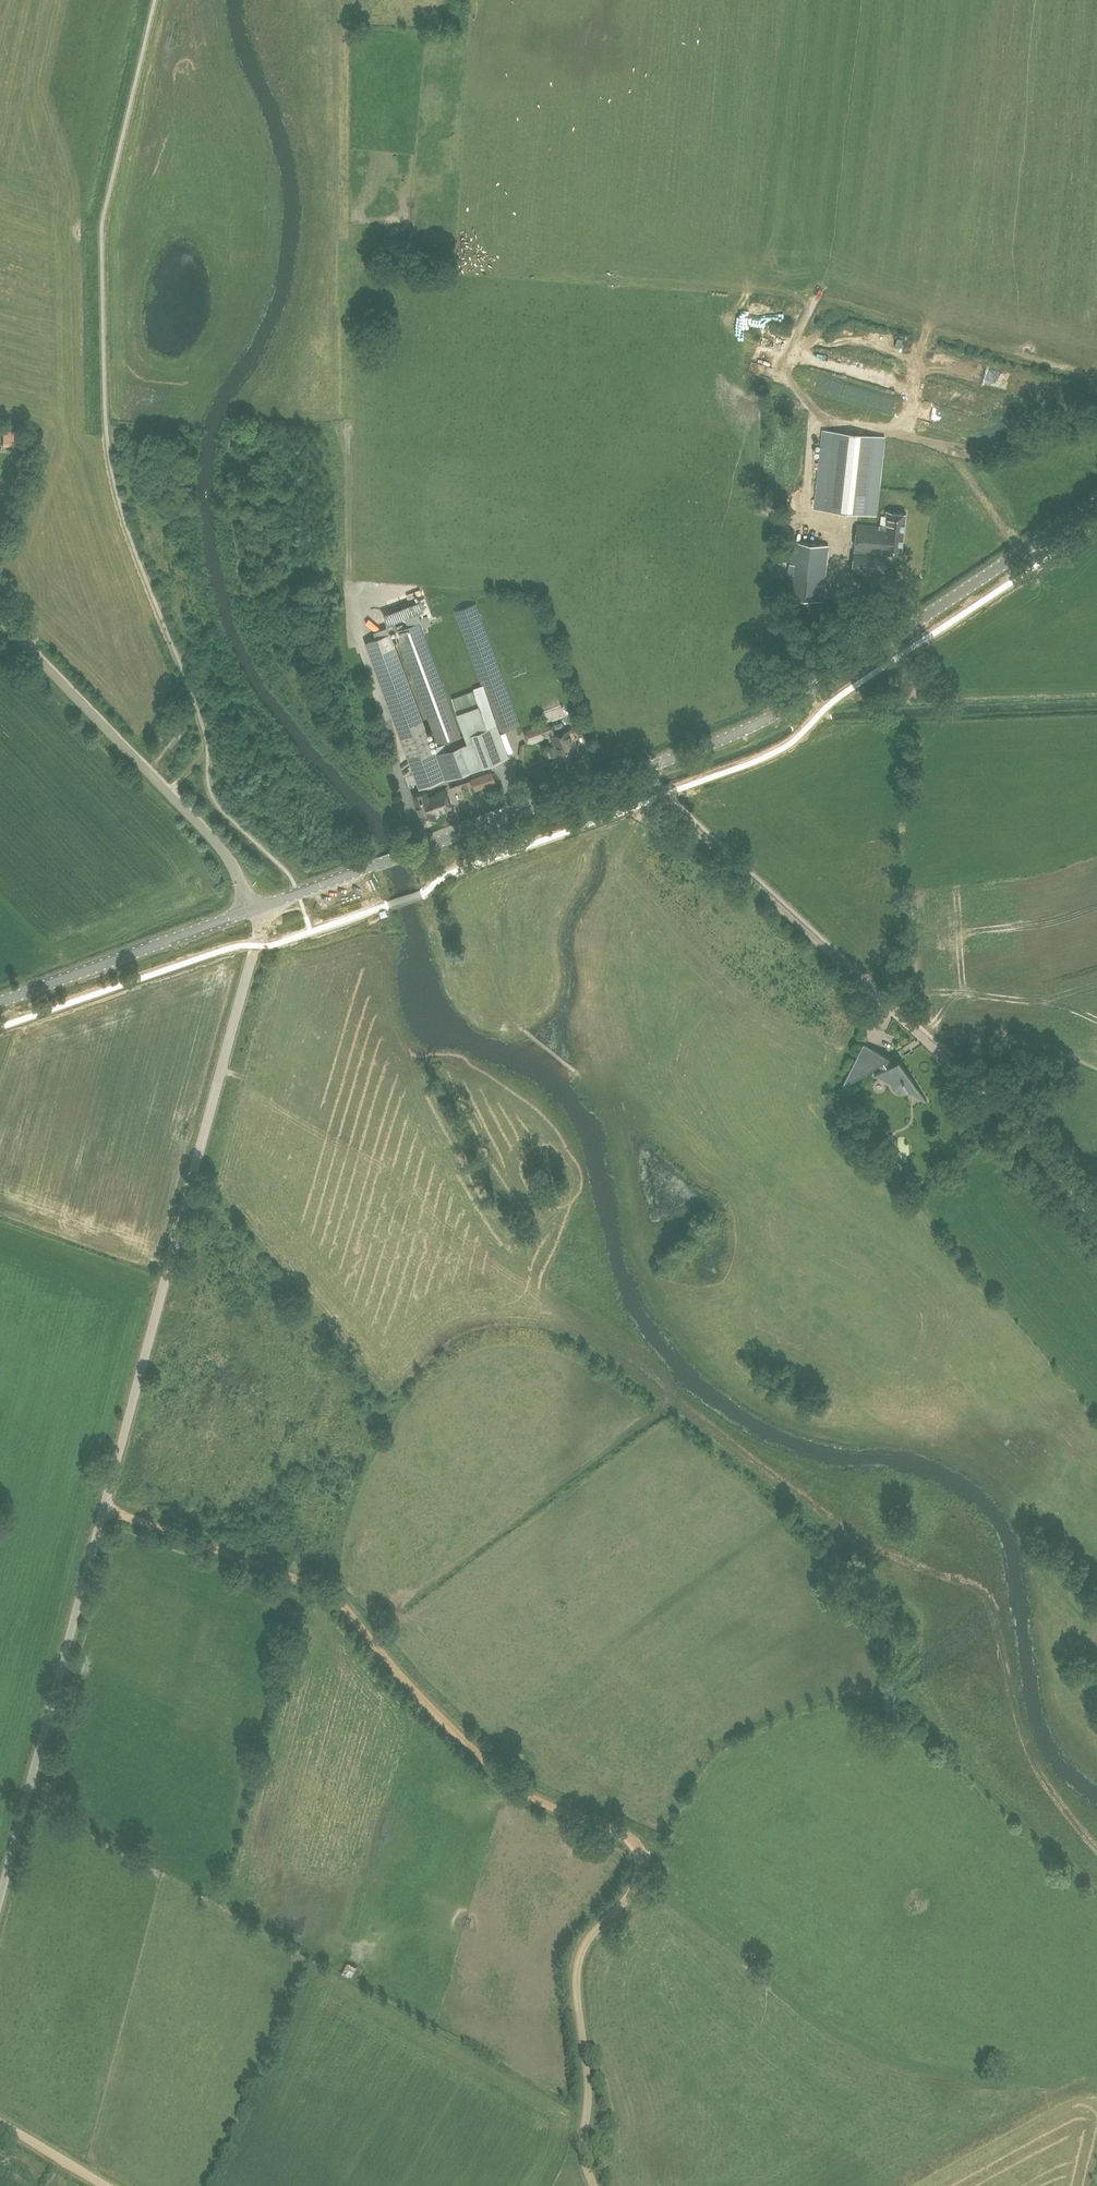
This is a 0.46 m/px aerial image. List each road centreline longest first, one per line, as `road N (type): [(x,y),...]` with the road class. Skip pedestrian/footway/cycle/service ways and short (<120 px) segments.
road 1 (track): [(588,2185),(575,2158),(588,2109),(572,1961),(587,1927),(641,1870),(640,1846),(530,1800),(312,1583),(105,1508)]
road 2 (tertiary): [(256,909),(751,726),(1096,503)]
road 3 (track): [(439,271),(816,294),(1096,373)]
road 4 (track): [(1096,1225),(1025,1137),(663,795)]
road 5 (track): [(256,945),(105,1508)]
road 6 (track): [(105,1508),(0,1903)]
road 7 (unclassified): [(256,909),(198,821),(0,616)]
road 8 (track): [(343,208),(351,581)]
road 9 (track): [(1023,552),(949,446),(907,436),(904,419),(936,332)]
road 10 (tertiary): [(0,1001),(256,909)]
road 11 (track): [(0,2124),(104,2185)]

